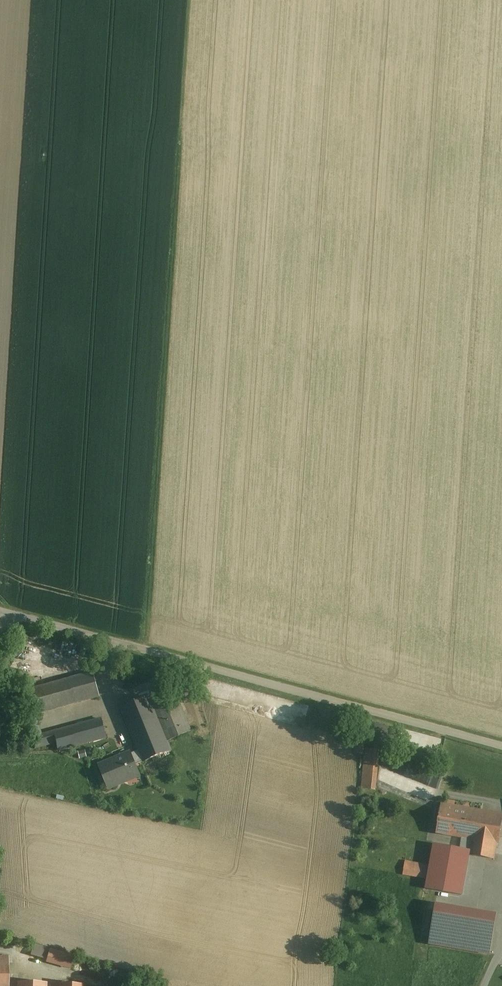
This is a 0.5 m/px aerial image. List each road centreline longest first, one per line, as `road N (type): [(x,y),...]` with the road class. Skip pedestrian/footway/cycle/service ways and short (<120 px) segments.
road 1 (unclassified): [(9,616),(501,747)]

